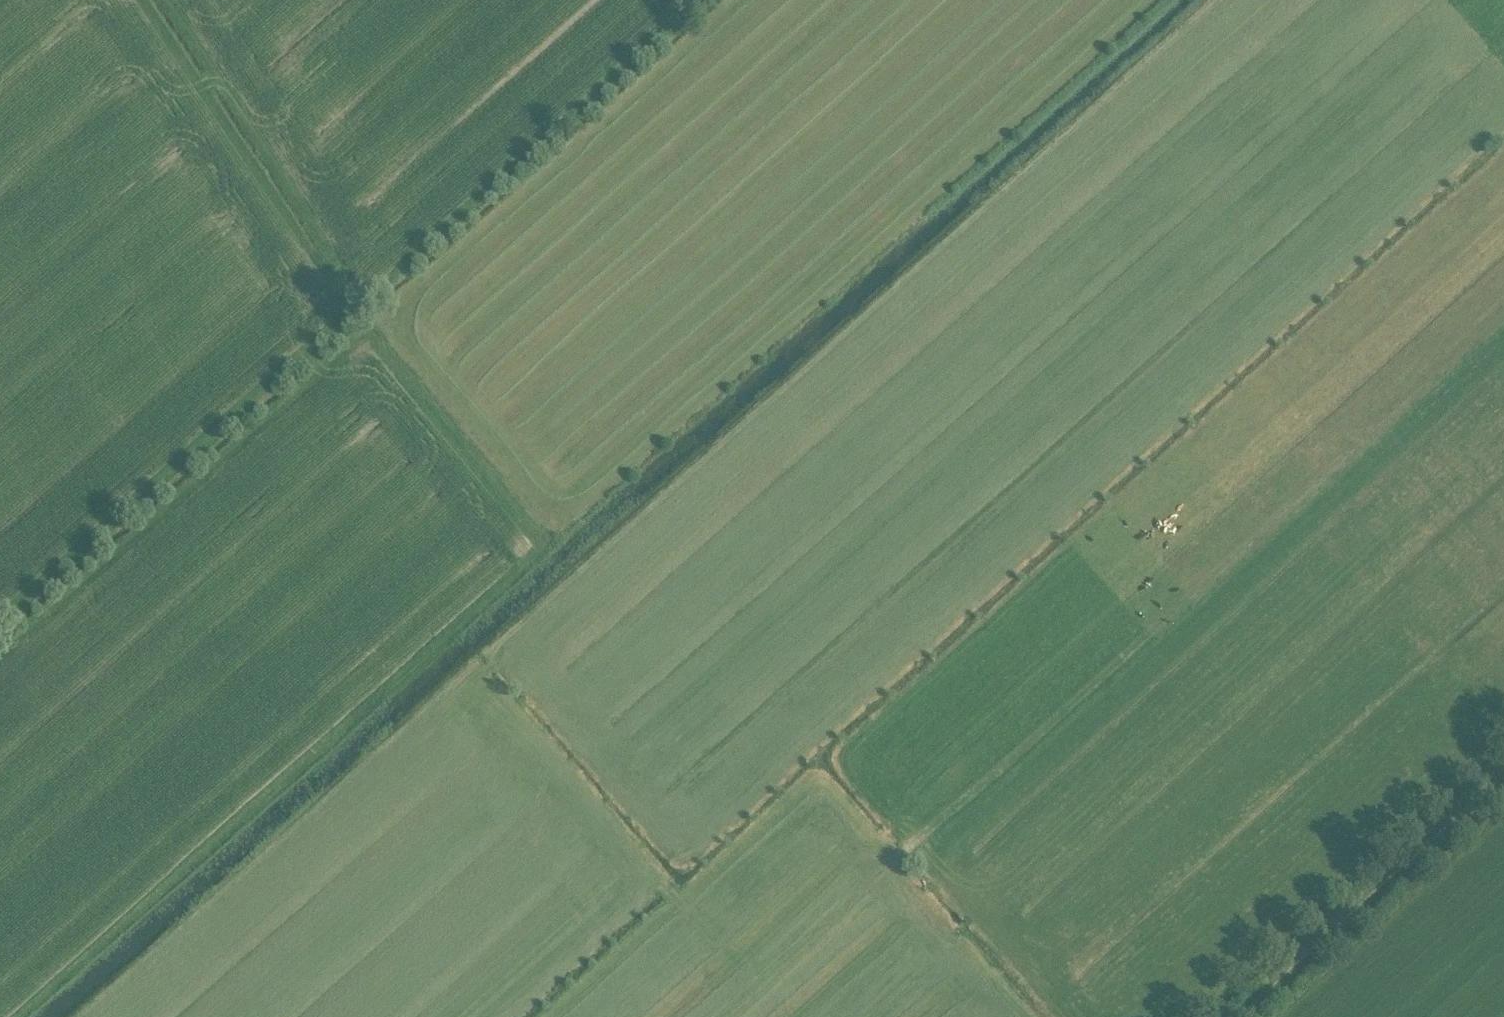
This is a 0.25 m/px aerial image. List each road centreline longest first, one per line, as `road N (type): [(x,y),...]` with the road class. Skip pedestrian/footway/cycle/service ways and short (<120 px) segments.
road 1 (track): [(1503,781),(1242,1016)]

